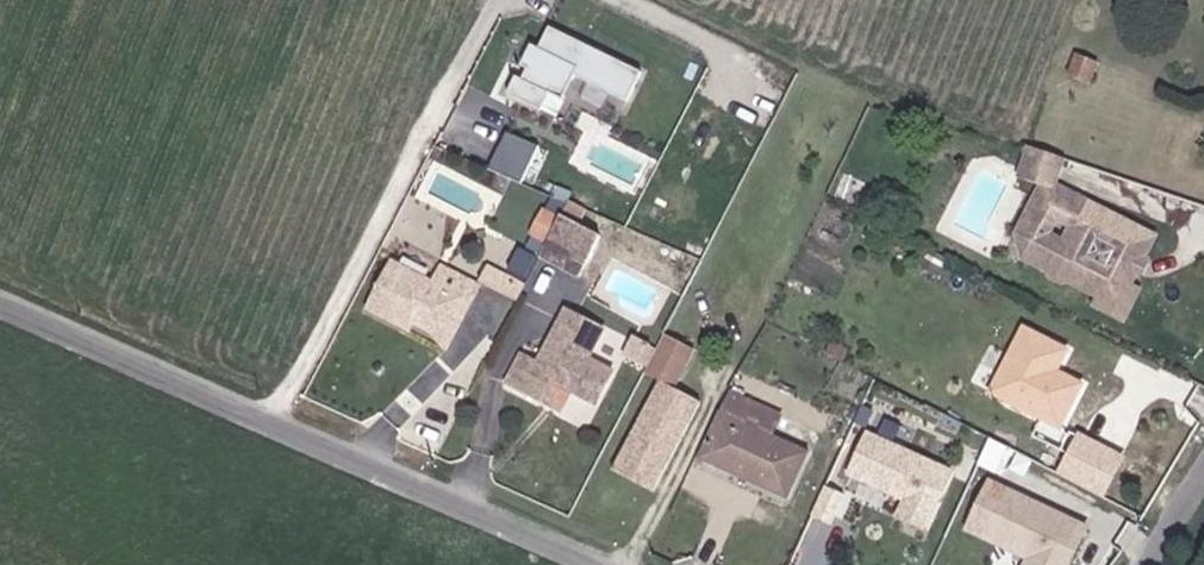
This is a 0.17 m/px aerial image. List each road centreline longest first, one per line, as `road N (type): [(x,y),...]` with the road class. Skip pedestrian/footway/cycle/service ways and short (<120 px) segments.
road 1 (unclassified): [(0,299),(608,564)]
road 2 (track): [(498,0),(273,420)]

